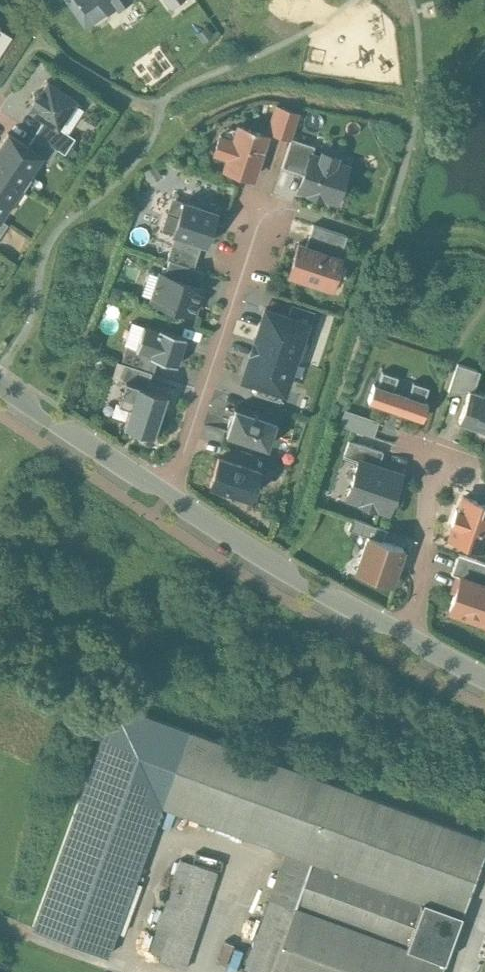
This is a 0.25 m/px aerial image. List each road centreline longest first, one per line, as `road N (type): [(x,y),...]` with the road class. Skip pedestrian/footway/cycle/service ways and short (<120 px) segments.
road 1 (residential): [(177,490),(262,202),(296,212)]
road 2 (residential): [(177,490),(422,640)]
road 3 (residential): [(0,375),(177,490)]
road 4 (residential): [(422,640),(428,454)]

